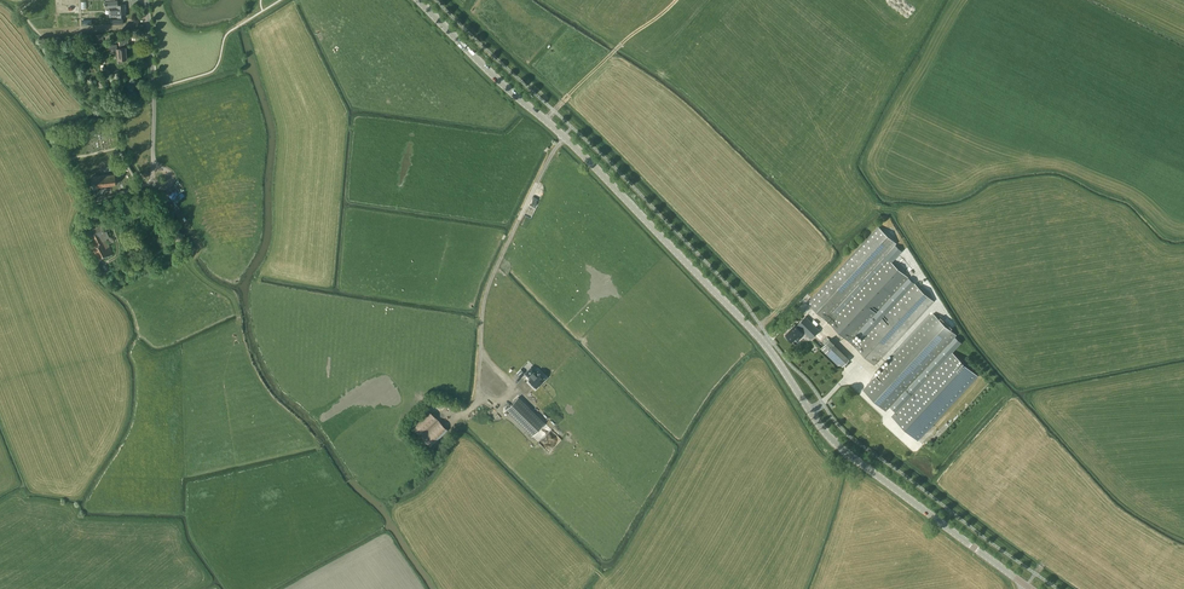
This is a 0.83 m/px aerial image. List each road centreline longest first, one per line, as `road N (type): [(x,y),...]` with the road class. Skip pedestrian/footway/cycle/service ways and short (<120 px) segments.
road 1 (secondary): [(1025,585),(832,440),(744,321),(418,0)]
road 2 (residential): [(152,158),(147,0)]

